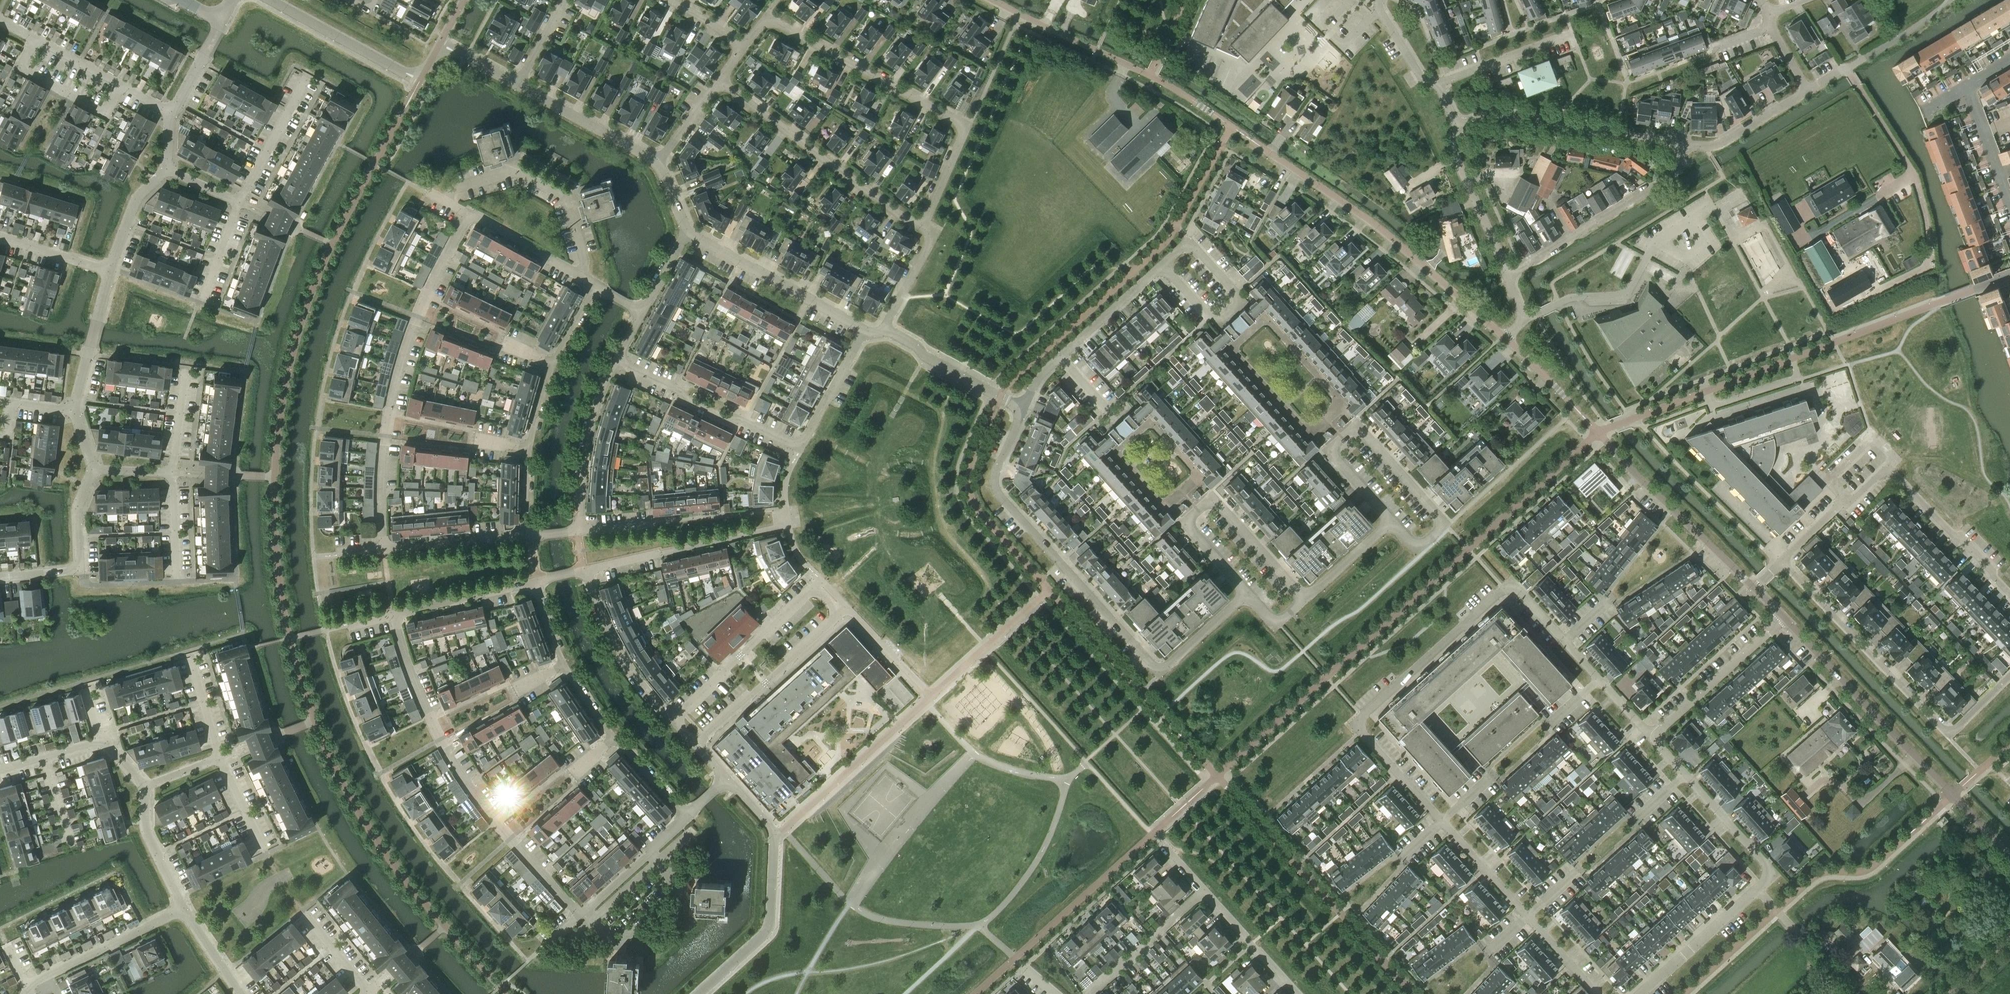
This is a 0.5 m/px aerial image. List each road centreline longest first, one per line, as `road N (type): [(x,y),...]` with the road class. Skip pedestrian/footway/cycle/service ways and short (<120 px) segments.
road 1 (residential): [(1597,993),(1358,724),(1512,585),(1652,737)]
road 2 (residential): [(1024,407),(995,485),(1153,665),(1170,664),(1246,594)]
road 3 (residential): [(674,721),(814,588),(838,613),(696,746)]
road 4 (residential): [(923,227),(970,126),(769,18),(743,45)]
road 5 (residential): [(579,914),(460,772),(419,694),(392,614)]
road 6 (residential): [(1641,993),(1769,873),(1652,737)]
road 7 (residential): [(385,550),(390,419),(404,359),(470,216)]
road 8 (residential): [(1508,340),(1373,223),(1245,136)]
road 9 (residential): [(1782,562),(1888,468),(2009,594)]
road 10 (residential): [(687,816),(584,694),(538,580)]
road 11 (residential): [(698,993),(770,923),(774,833),(727,779)]
road 12 (residential): [(2009,857),(1840,677)]
road 13 (residential): [(923,227),(722,84)]
road 14 (residential): [(1206,110),(993,0)]
road 15 (residential): [(1461,127),(1501,116),(1688,146)]
road 16 (residential): [(1939,725),(1782,562)]
road 17 (residential): [(1509,276),(1674,174),(1688,146)]
road 18 (residential): [(1340,437),(1356,429),(1369,438),(1442,525),(1416,546),(1390,522)]
road 19 (residential): [(452,204),(463,191),(513,173),(566,195),(579,279)]
road 20 (residential): [(863,331),(688,235)]
road 21 (residential): [(800,447),(619,364)]
road 22 (residential): [(96,471),(79,508),(82,571),(0,579)]
road 23 (residential): [(30,993),(27,984),(183,908)]
road 24 (residential): [(674,721),(616,646),(587,569)]
road 25 (residential): [(1652,737),(1784,619)]
road 26 (residential): [(577,530),(587,443),(619,364)]
road 27 (residential): [(421,82),(272,0)]
road 28 (residential): [(1807,92),(1950,5)]
road 29 (residential): [(1754,588),(1638,476)]
road 30 (residential): [(1509,276),(1456,155),(1461,127)]
road 31 (residential): [(1024,407),(885,331)]
road 32 (residential): [(658,163),(520,87)]
road 33 (residential): [(120,88),(105,115),(23,70),(36,42)]
road 34 (residential): [(1198,511),(1214,499),(1305,598)]
road 35 (residential): [(1087,993),(1203,891)]
road 36 (residential): [(1326,420),(1301,431),(1234,354),(1250,335)]
road 37 (residential): [(1326,420),(1339,400),(1270,323),(1250,335)]
road 38 (residential): [(538,580),(392,614)]
road 39 (residential): [(531,535),(385,550)]
road 40 (residential): [(112,270),(75,412)]
road 41 (residential): [(579,914),(687,816)]
road 42 (residential): [(1061,359),(1165,265)]
road 43 (residential): [(1571,32),(1441,83)]
road 44 (residential): [(1203,891),(1296,993)]
road 45 (residential): [(239,202),(303,84)]
road 46 (residential): [(1688,146),(1721,145),(1807,92)]
road 47 (residential): [(800,447),(863,331)]
road 48 (residential): [(183,908),(146,832),(144,787)]
road 49 (residential): [(1165,265),(1191,240),(1237,292),(1230,313)]
road 50 (residential): [(470,216),(579,279)]

